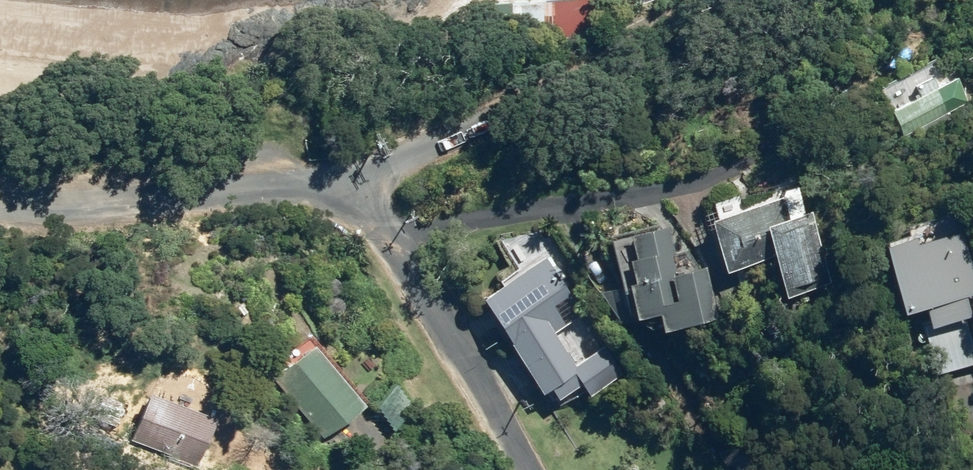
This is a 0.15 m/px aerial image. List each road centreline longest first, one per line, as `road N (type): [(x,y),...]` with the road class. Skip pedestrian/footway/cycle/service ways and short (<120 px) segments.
road 1 (tertiary): [(360,174),(505,122),(713,0)]
road 2 (tertiary): [(0,193),(116,203),(360,174)]
road 3 (residential): [(360,174),(532,469)]

